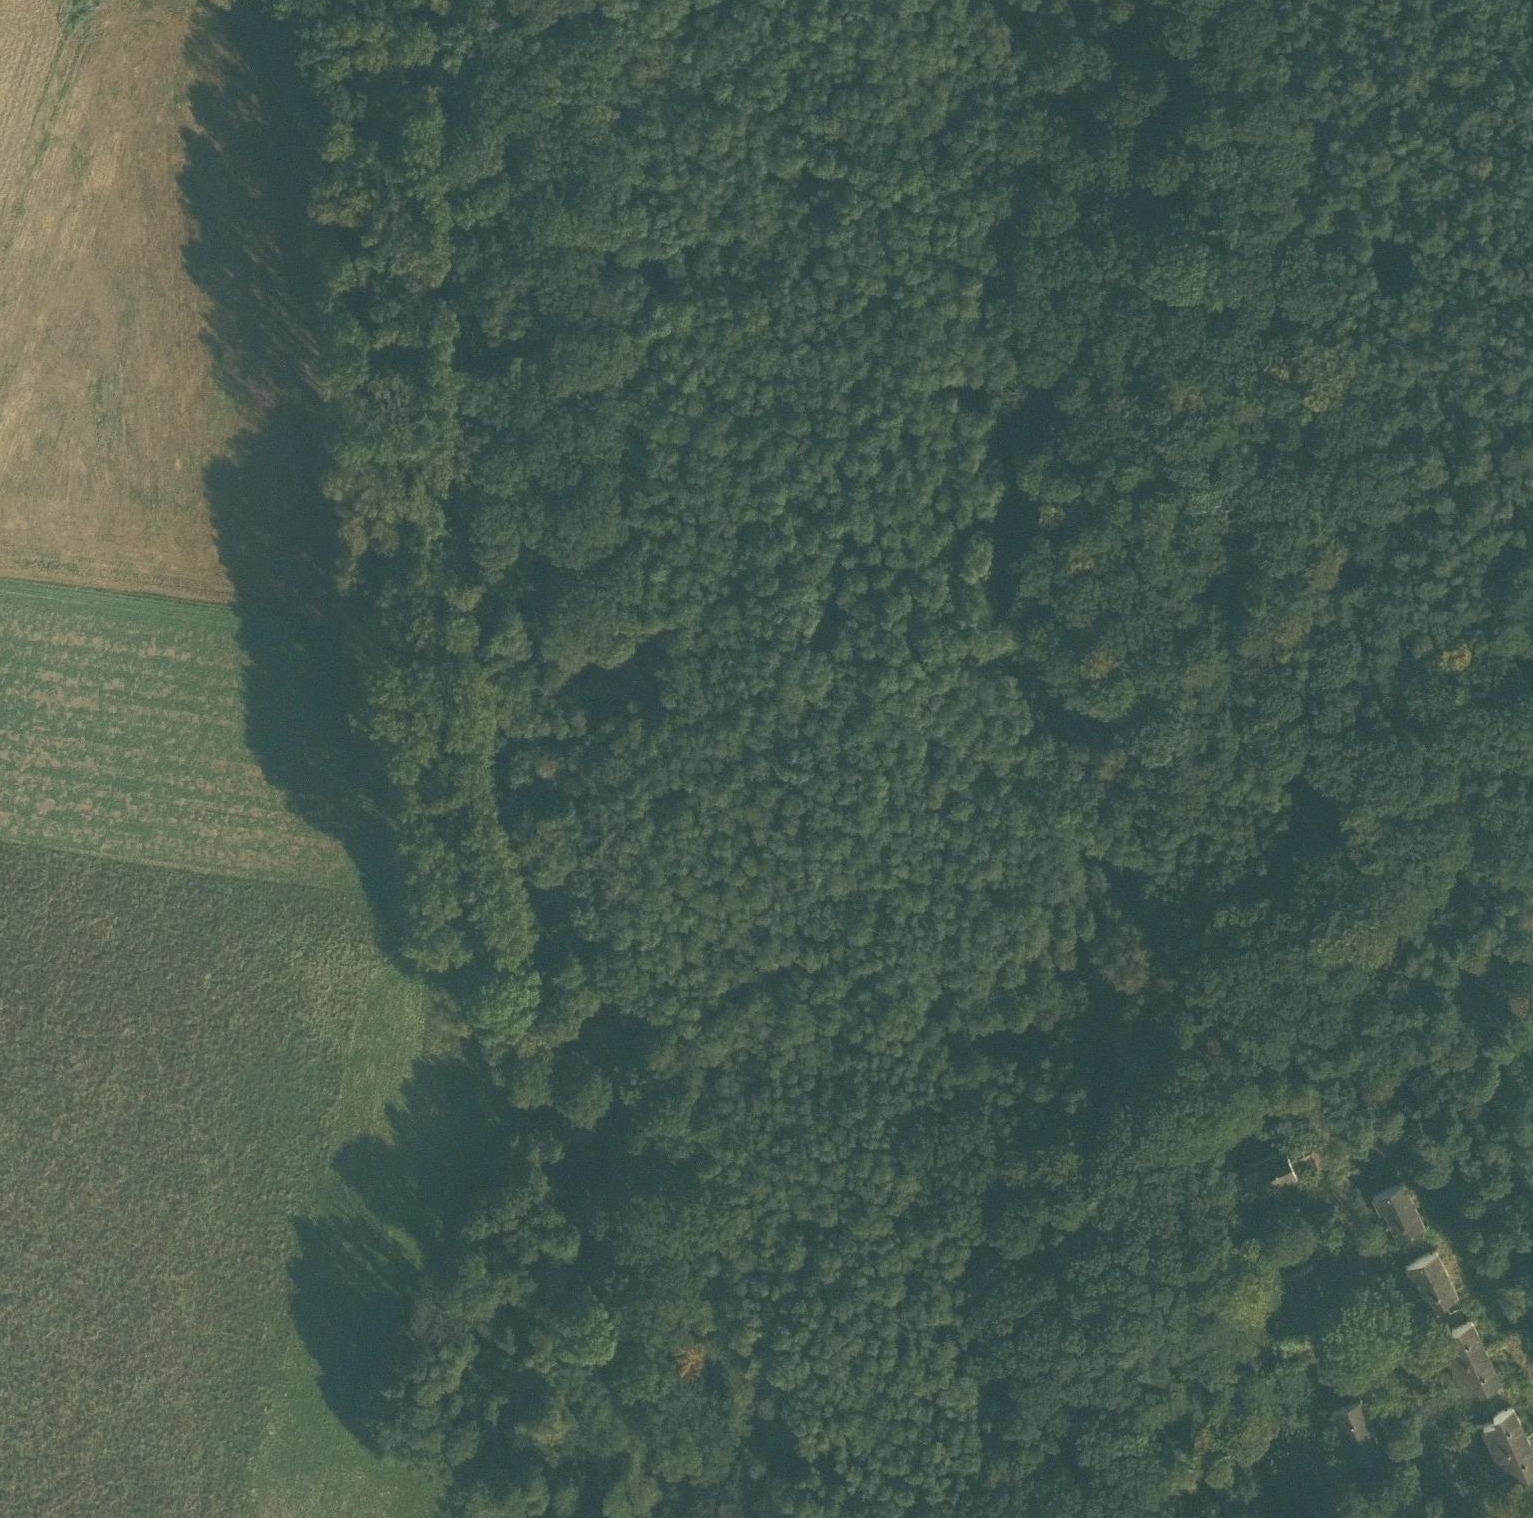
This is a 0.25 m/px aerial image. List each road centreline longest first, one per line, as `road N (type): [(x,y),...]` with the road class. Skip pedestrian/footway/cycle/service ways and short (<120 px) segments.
road 1 (track): [(1094,1509),(1057,1341),(1066,1280),(1134,1109),(1174,1058),(1286,1007),(1331,969),(1358,903),(1379,814),(1452,684),(1443,620),(1297,222),(1242,0)]
road 2 (track): [(0,589),(383,645),(432,904)]

